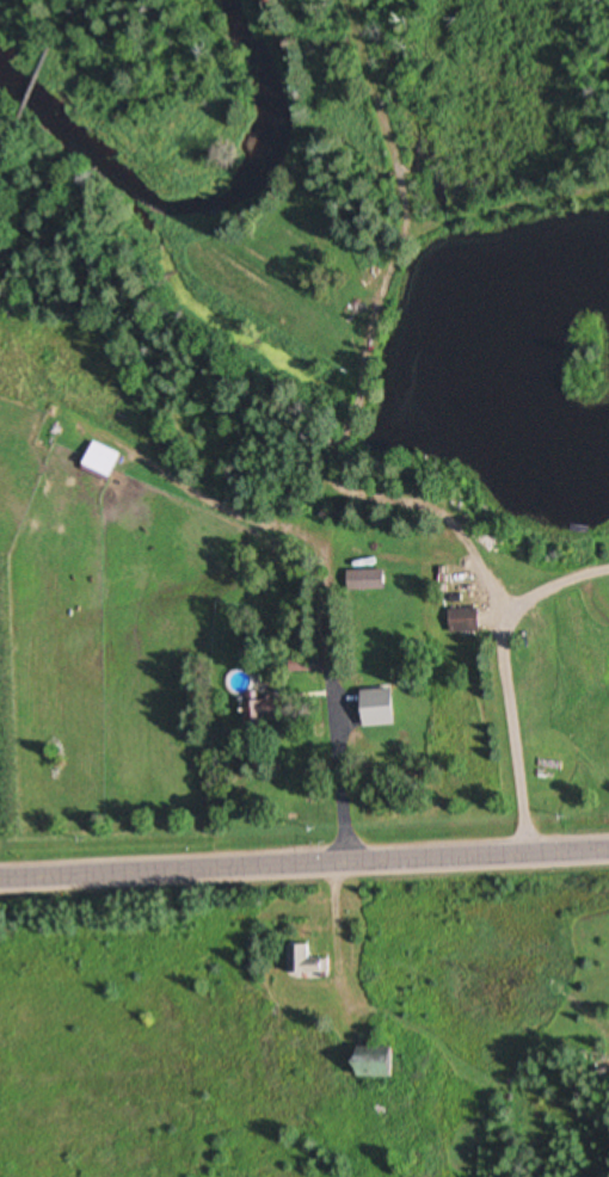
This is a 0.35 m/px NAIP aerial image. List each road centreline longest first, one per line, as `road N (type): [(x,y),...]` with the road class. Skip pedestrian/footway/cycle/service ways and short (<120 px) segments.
road 1 (tertiary): [(608,849),(0,877)]

